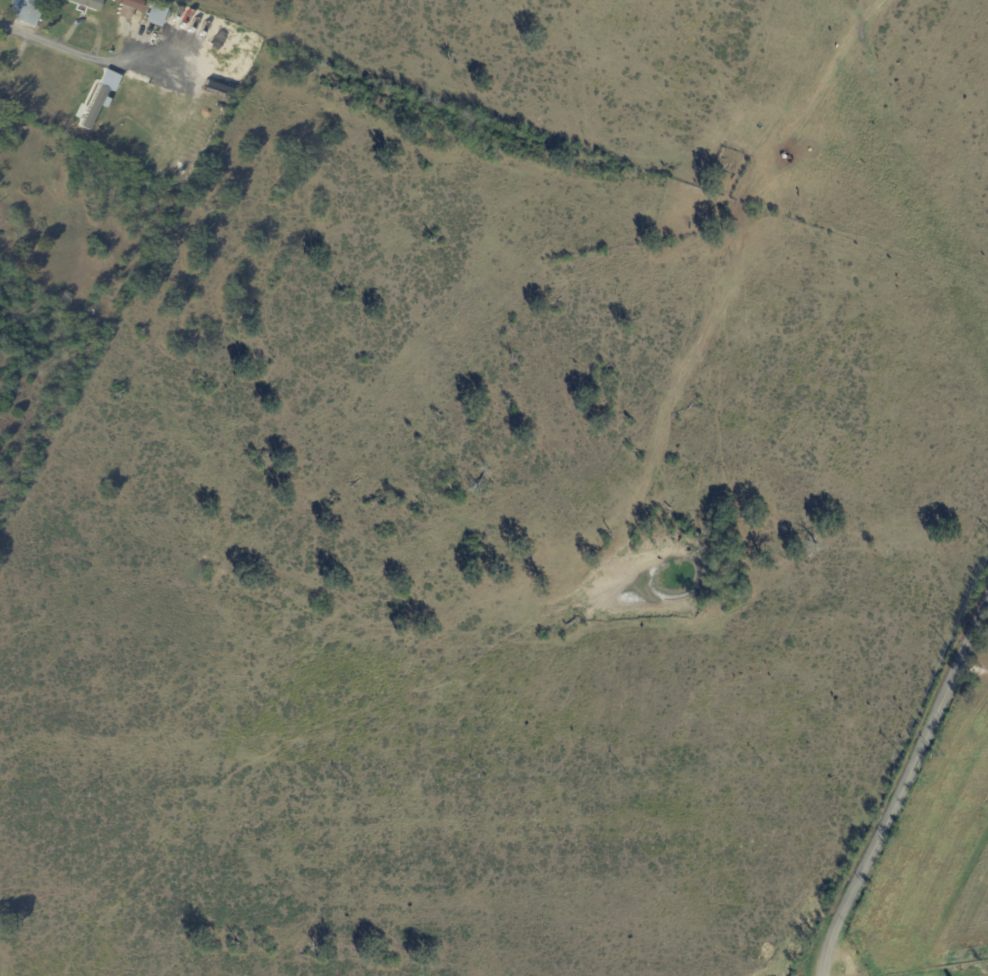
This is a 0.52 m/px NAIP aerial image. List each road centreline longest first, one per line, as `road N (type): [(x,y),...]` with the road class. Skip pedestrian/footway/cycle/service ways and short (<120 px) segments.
road 1 (residential): [(826,975),(827,948),(987,600)]

